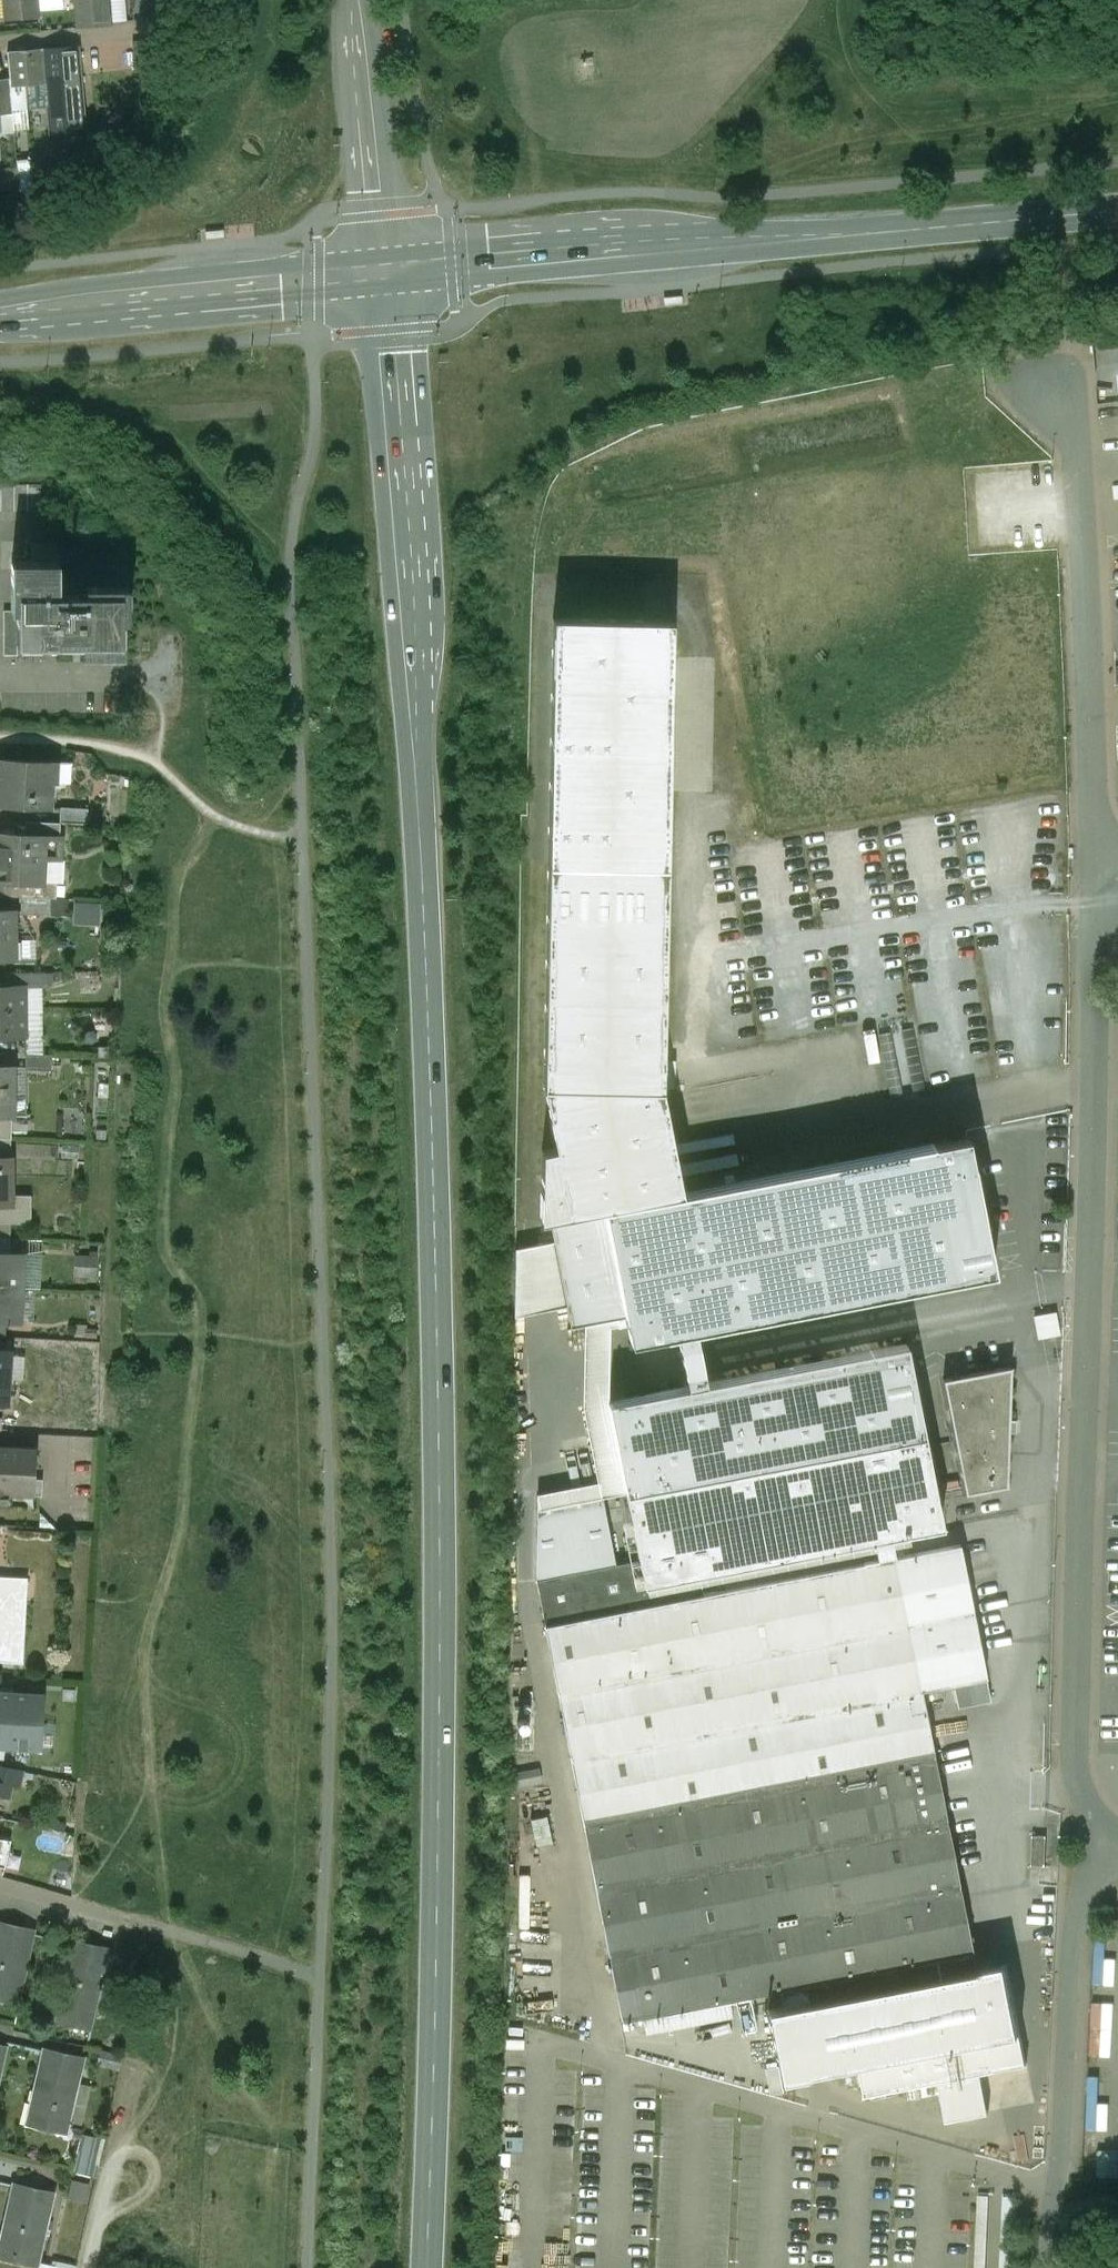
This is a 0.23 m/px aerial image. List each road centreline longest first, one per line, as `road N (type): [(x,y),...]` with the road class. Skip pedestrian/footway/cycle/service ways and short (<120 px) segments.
road 1 (secondary): [(426,2267),(440,1686),(436,1324),(428,962),(390,271)]
road 2 (residential): [(1097,877),(1076,1752),(1082,1791),(1117,1840)]
road 3 (secondary): [(390,271),(1117,209)]
road 4 (residential): [(1097,877),(1078,383)]
road 5 (residential): [(1117,1844),(1095,1869),(1074,1915),(1055,2267)]
road 6 (secondary): [(0,309),(390,271)]
road 7 (residential): [(390,271),(357,0)]
road 8 (residential): [(121,1920),(0,1889)]

